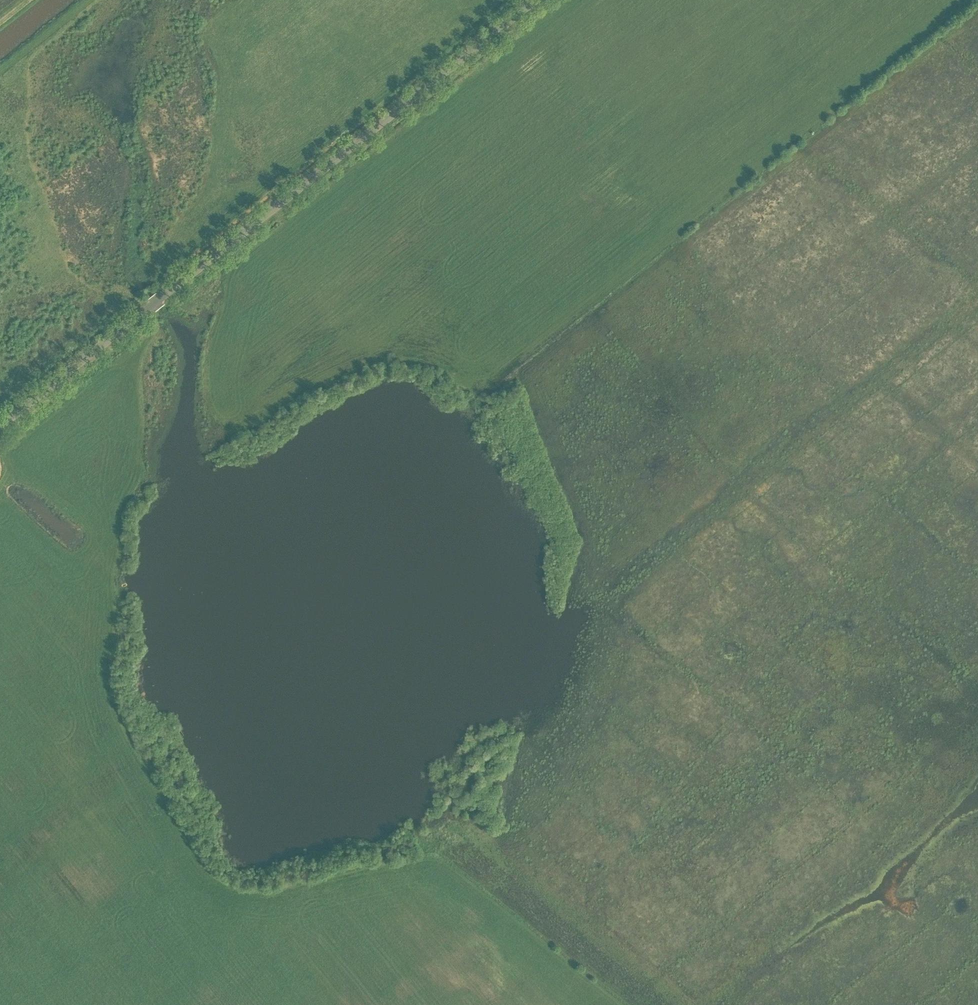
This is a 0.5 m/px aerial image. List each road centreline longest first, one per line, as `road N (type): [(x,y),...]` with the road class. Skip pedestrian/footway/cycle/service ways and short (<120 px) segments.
road 1 (unclassified): [(0,426),(534,0)]

